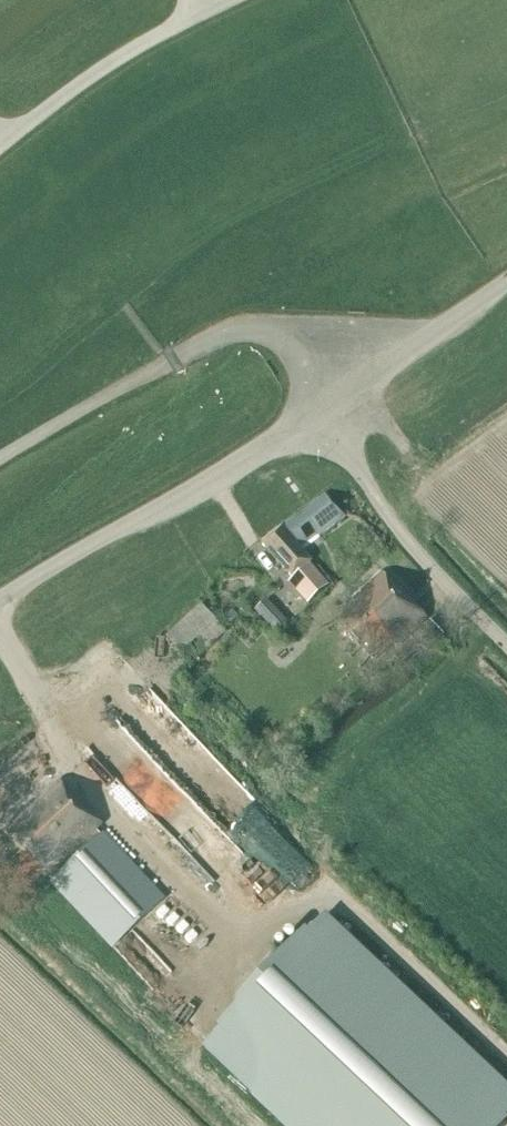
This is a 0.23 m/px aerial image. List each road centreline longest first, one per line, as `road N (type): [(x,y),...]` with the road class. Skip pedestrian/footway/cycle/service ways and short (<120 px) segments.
road 1 (unclassified): [(0,600),(322,409)]
road 2 (unclassified): [(506,647),(415,551),(322,409)]
road 3 (unclassified): [(322,409),(506,283)]

